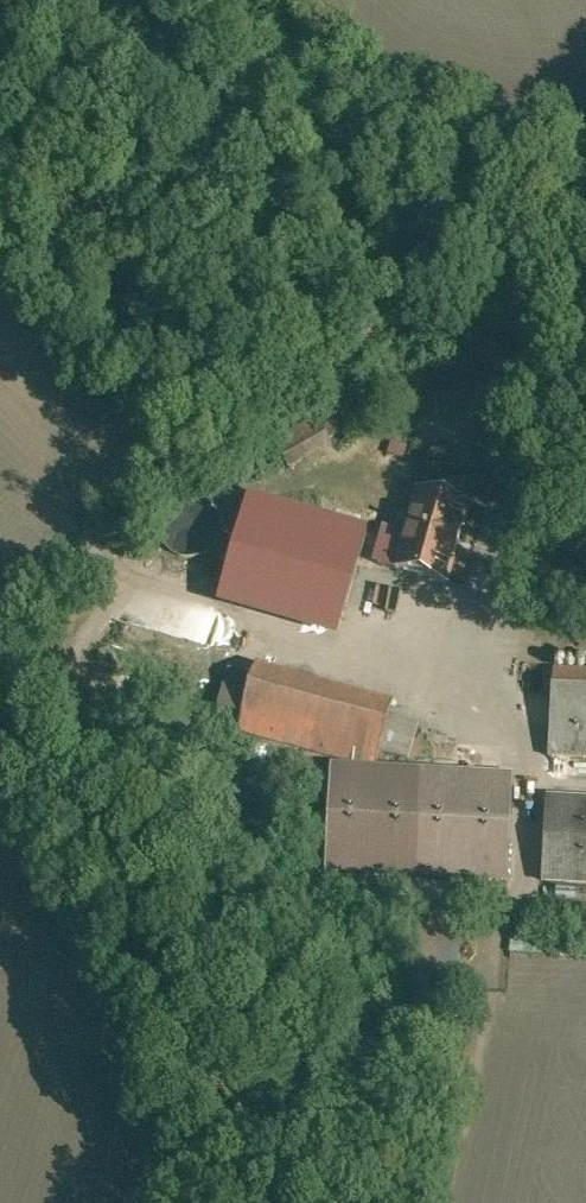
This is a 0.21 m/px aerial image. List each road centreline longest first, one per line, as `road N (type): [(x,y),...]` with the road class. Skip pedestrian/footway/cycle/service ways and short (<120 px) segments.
road 1 (track): [(488,565),(565,232),(578,129)]

